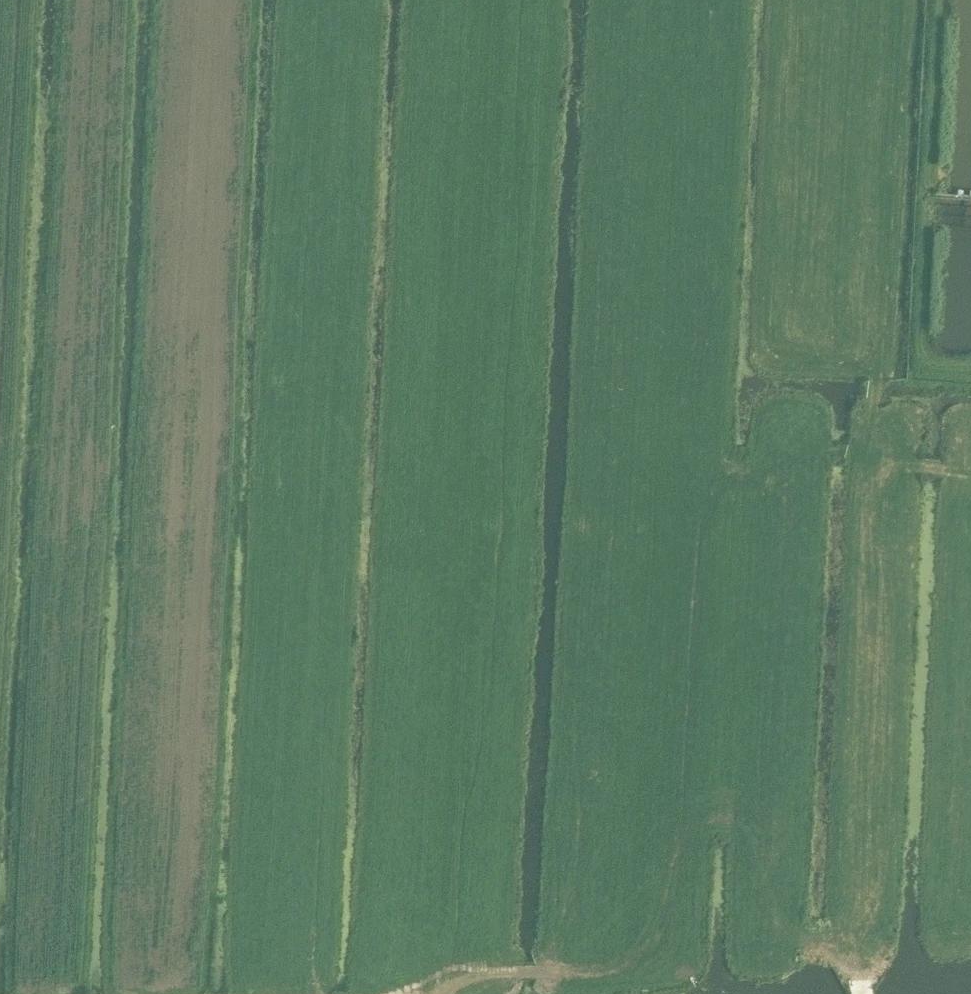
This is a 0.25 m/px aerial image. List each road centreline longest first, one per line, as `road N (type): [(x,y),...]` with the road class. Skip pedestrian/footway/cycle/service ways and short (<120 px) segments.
road 1 (track): [(446,993),(478,975),(579,979)]

